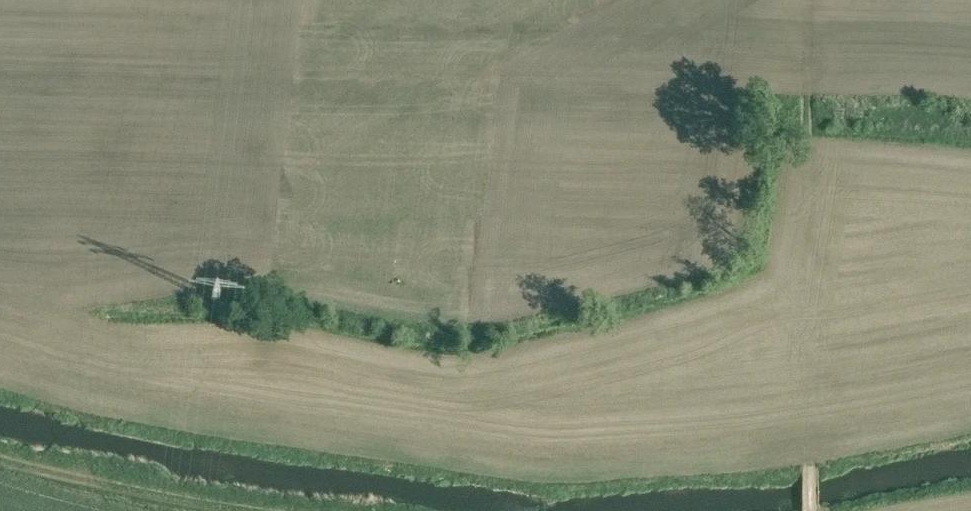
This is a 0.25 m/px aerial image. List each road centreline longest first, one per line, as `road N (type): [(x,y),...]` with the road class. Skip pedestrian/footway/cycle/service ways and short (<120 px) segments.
road 1 (track): [(970,149),(927,144),(815,164),(808,510)]

